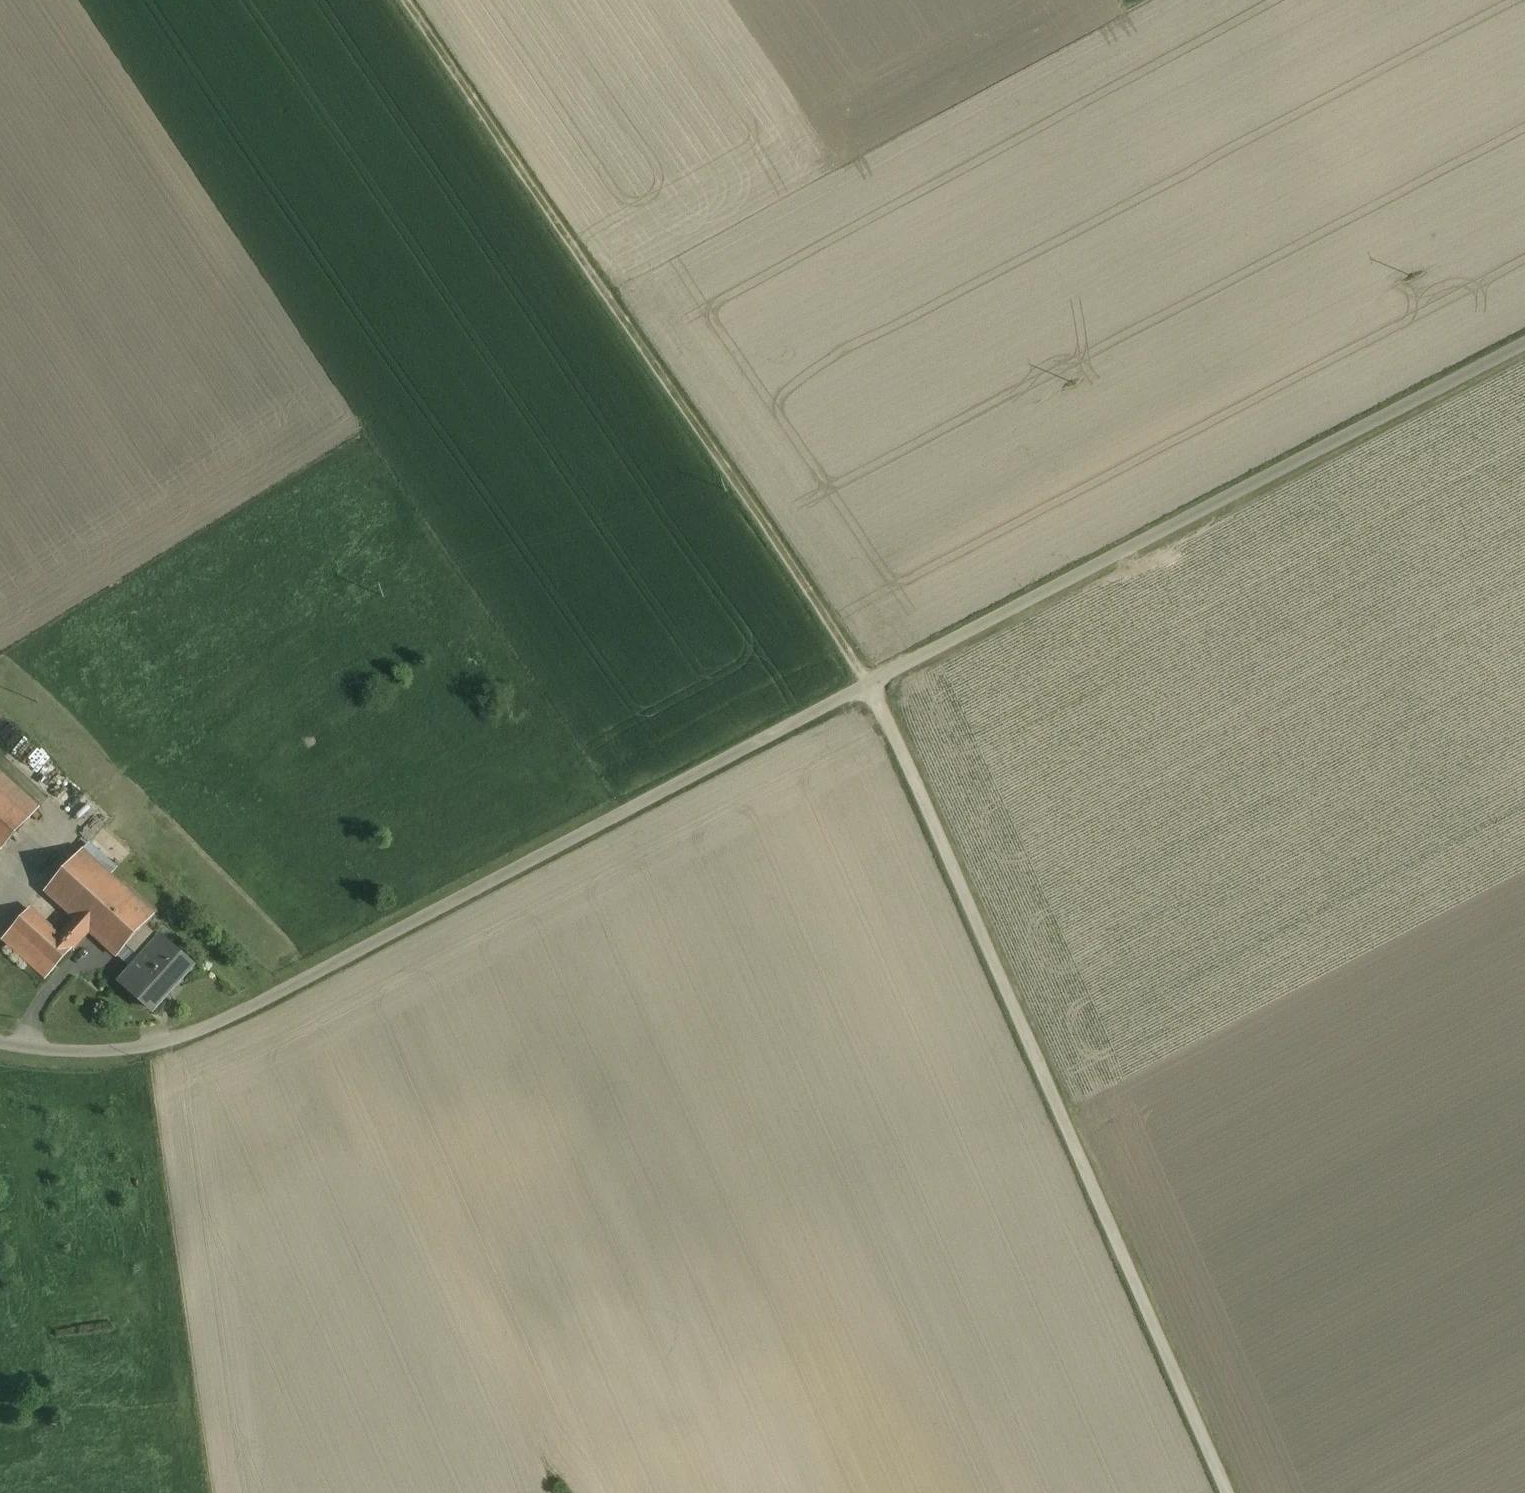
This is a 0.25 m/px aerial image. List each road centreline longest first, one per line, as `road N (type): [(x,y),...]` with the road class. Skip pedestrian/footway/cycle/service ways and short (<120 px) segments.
road 1 (track): [(397,0),(869,685),(1228,1492)]
road 2 (unclassified): [(1524,344),(226,1019),(166,1040),(84,1049),(0,1043)]

